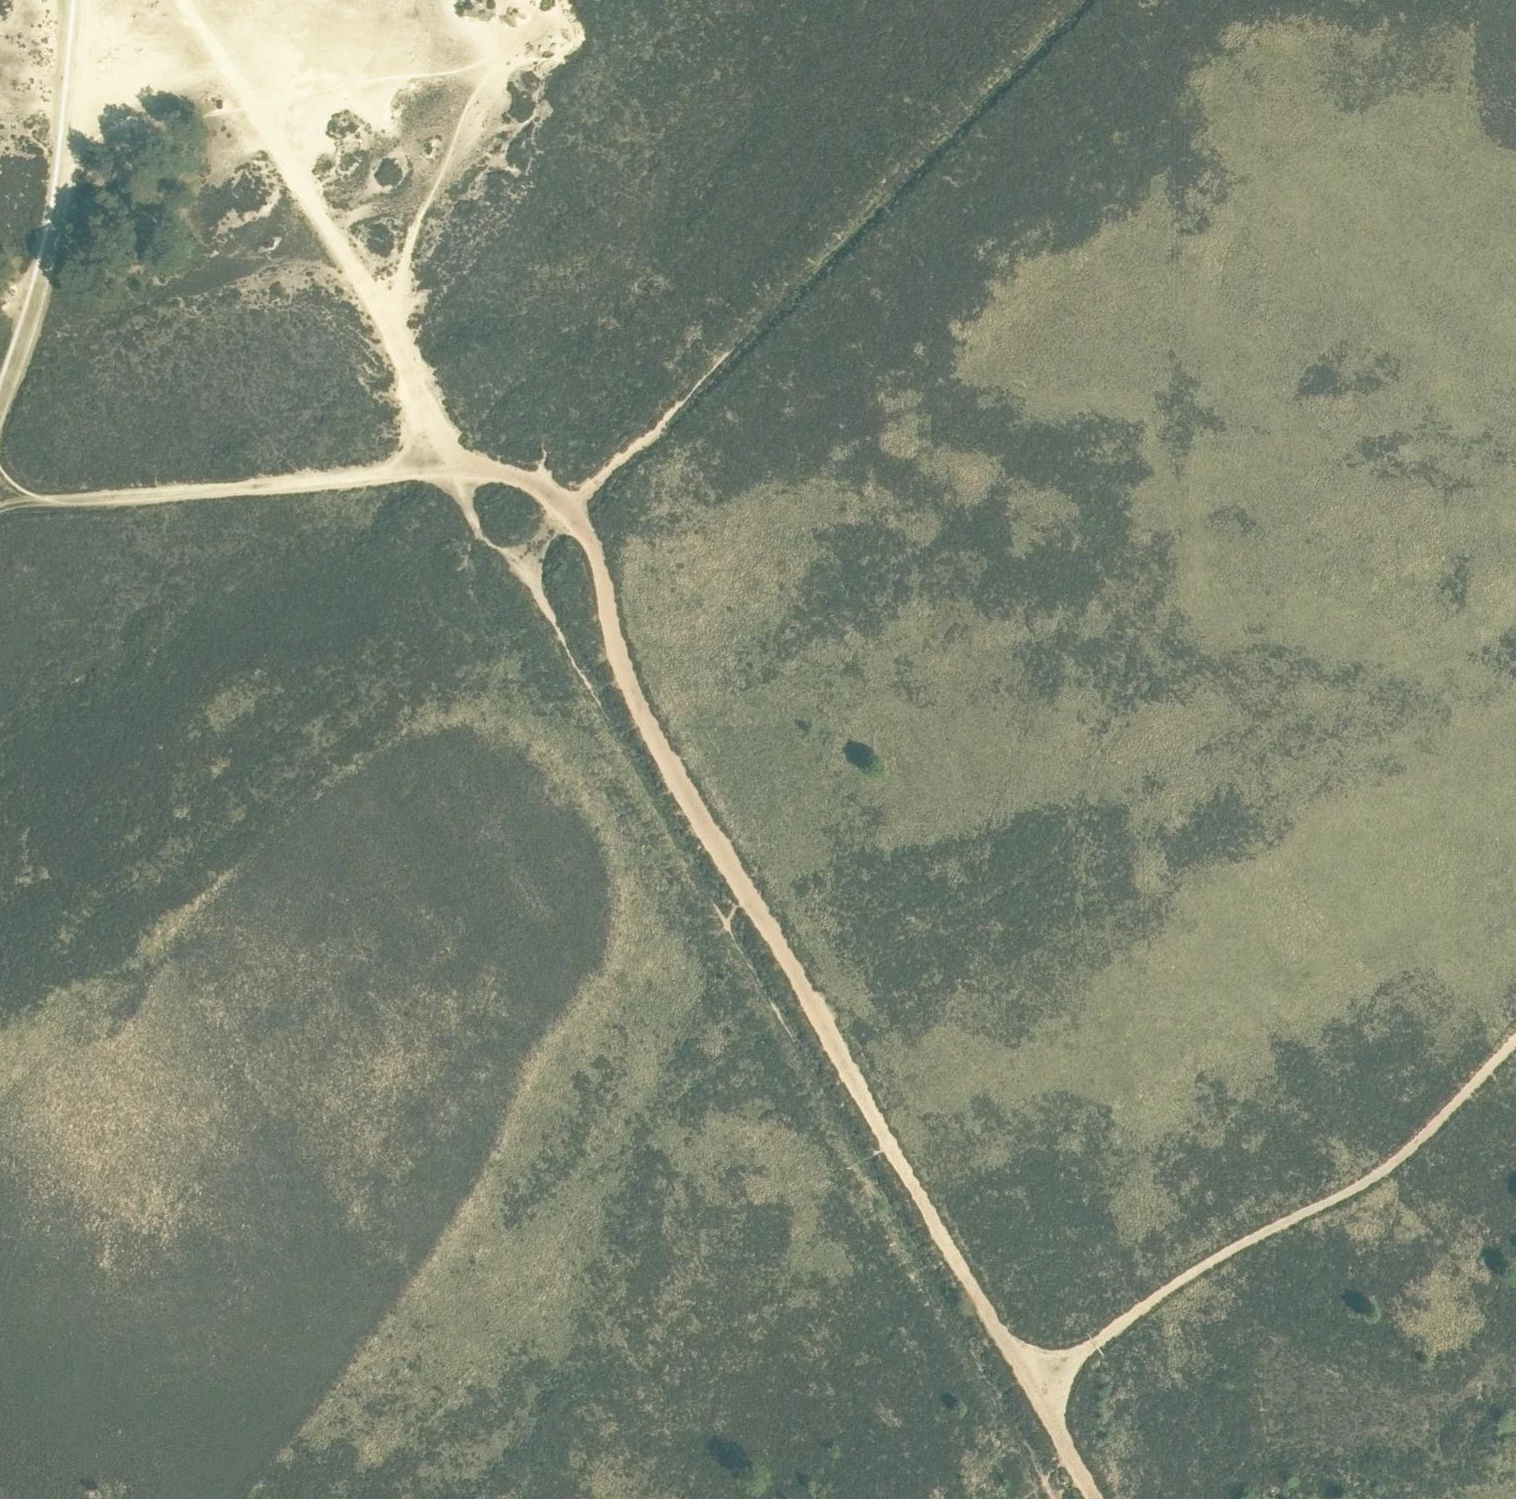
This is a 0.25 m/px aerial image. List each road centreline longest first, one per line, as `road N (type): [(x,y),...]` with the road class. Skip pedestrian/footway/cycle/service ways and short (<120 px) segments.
road 1 (track): [(446,470),(530,473),(577,504),(644,714),(1093,1498)]
road 2 (track): [(1032,1390),(1137,1309),(1250,1236),(1405,1154),(1515,1039)]
road 3 (track): [(184,0),(390,324),(429,401),(446,470)]
road 4 (track): [(50,500),(446,470)]
road 5 (track): [(64,169),(35,321),(0,417)]
road 6 (track): [(78,0),(64,169)]

